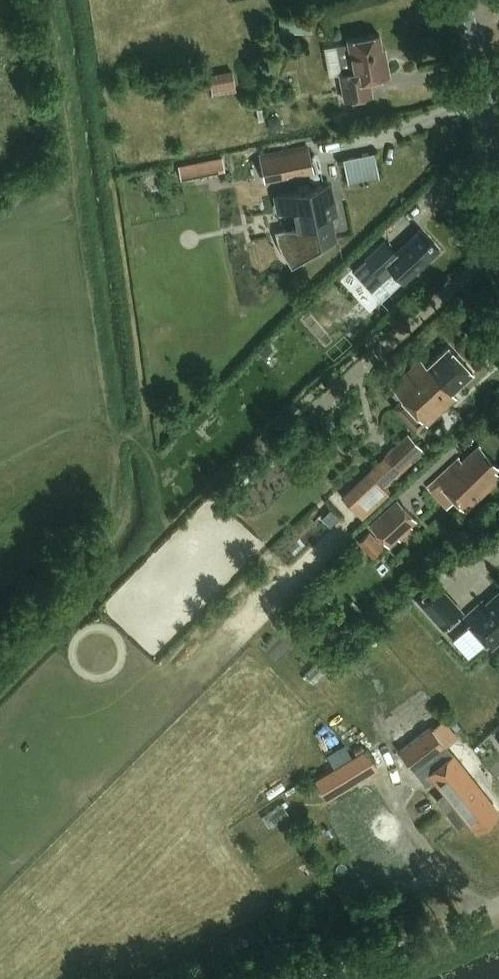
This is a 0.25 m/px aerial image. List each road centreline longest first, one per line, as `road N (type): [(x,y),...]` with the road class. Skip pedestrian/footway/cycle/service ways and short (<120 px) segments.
road 1 (track): [(490,915),(338,978)]
road 2 (unclassified): [(498,132),(475,0)]

